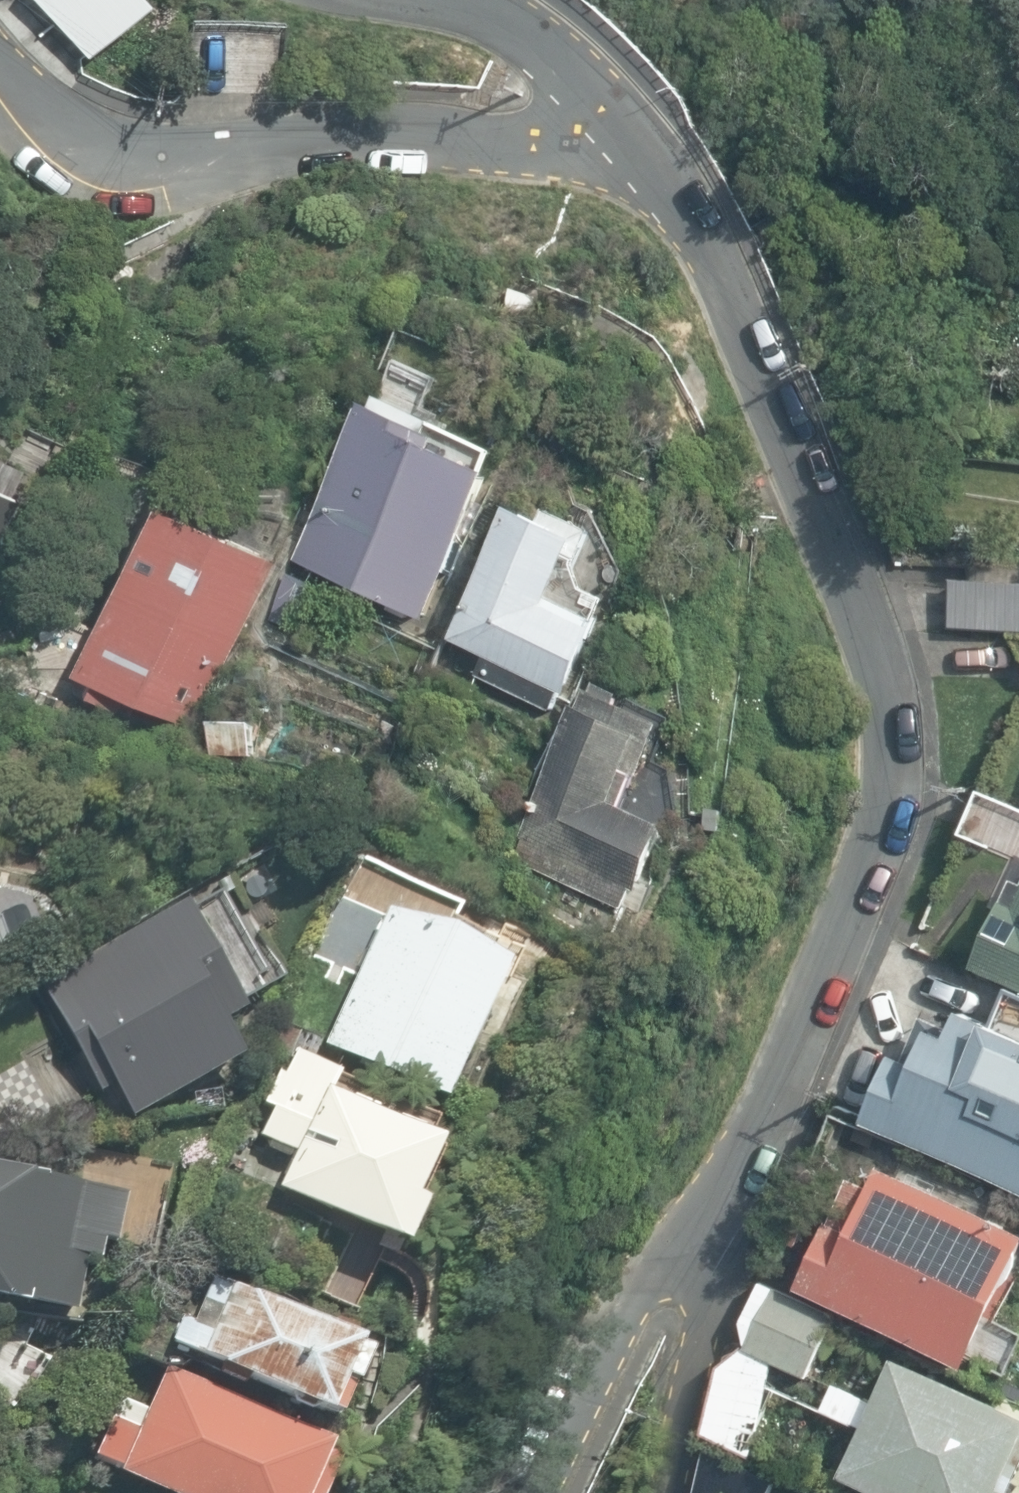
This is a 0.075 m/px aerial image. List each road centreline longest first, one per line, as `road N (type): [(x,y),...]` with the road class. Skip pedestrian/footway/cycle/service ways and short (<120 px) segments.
road 1 (residential): [(651,148),(710,255),(866,613),(895,734),(887,782),(792,1038),(742,1148),(684,1232)]
road 2 (residential): [(0,63),(78,130),(108,145),(166,155),(412,133),(651,148)]
road 3 (residential): [(684,1232),(528,1492)]
road 4 (residential): [(665,1492),(707,1340),(684,1232)]
road 5 (residential): [(462,0),(568,55),(651,148)]

